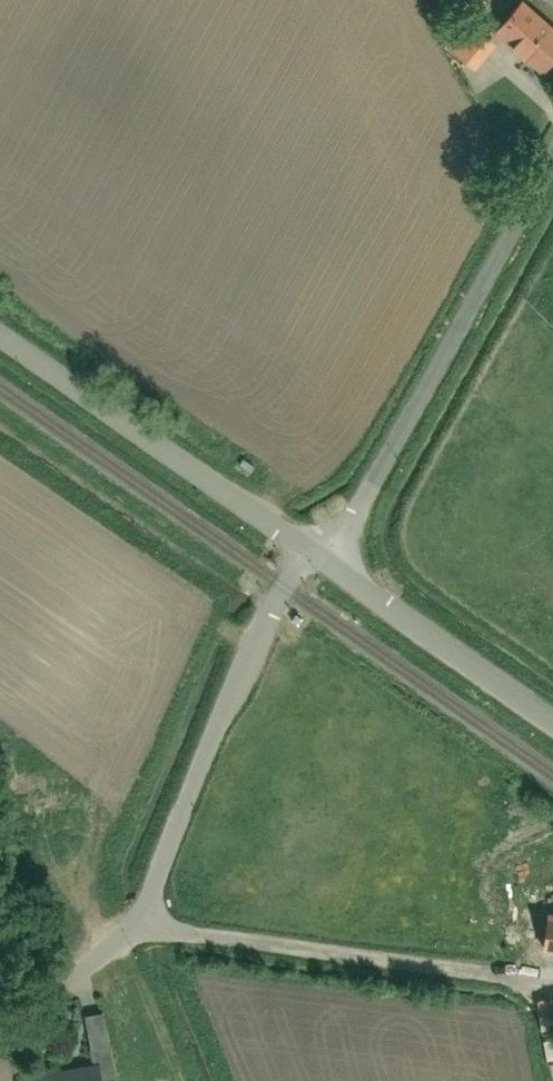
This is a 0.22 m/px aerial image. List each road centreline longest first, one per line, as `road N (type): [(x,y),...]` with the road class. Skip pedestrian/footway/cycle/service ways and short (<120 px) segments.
road 1 (residential): [(552,1063),(539,994),(519,972),(284,964),(197,954),(134,932)]
road 2 (residential): [(317,557),(382,462),(552,157)]
road 3 (residential): [(134,932),(258,621),(308,550)]
road 4 (residential): [(308,550),(0,336)]
road 5 (residential): [(552,720),(317,557)]
road 6 (residential): [(0,1024),(134,932)]

